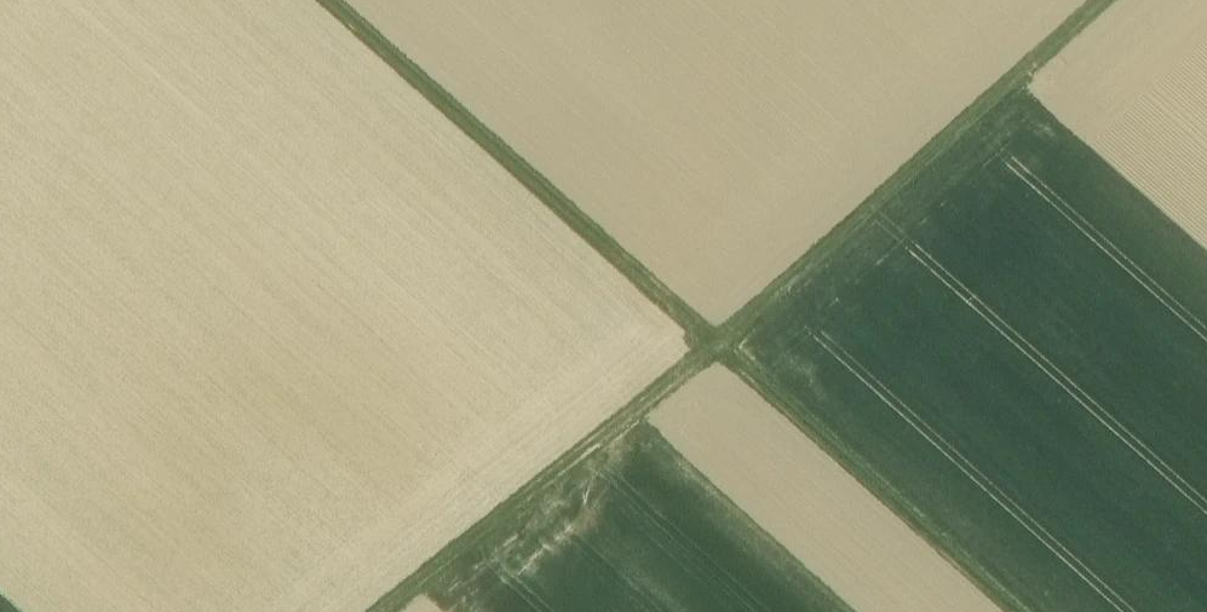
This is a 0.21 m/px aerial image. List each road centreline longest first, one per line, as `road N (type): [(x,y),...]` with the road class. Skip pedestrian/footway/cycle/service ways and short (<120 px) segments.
road 1 (track): [(379,611),(714,346),(328,0)]
road 2 (track): [(1011,611),(714,346),(1095,0)]

